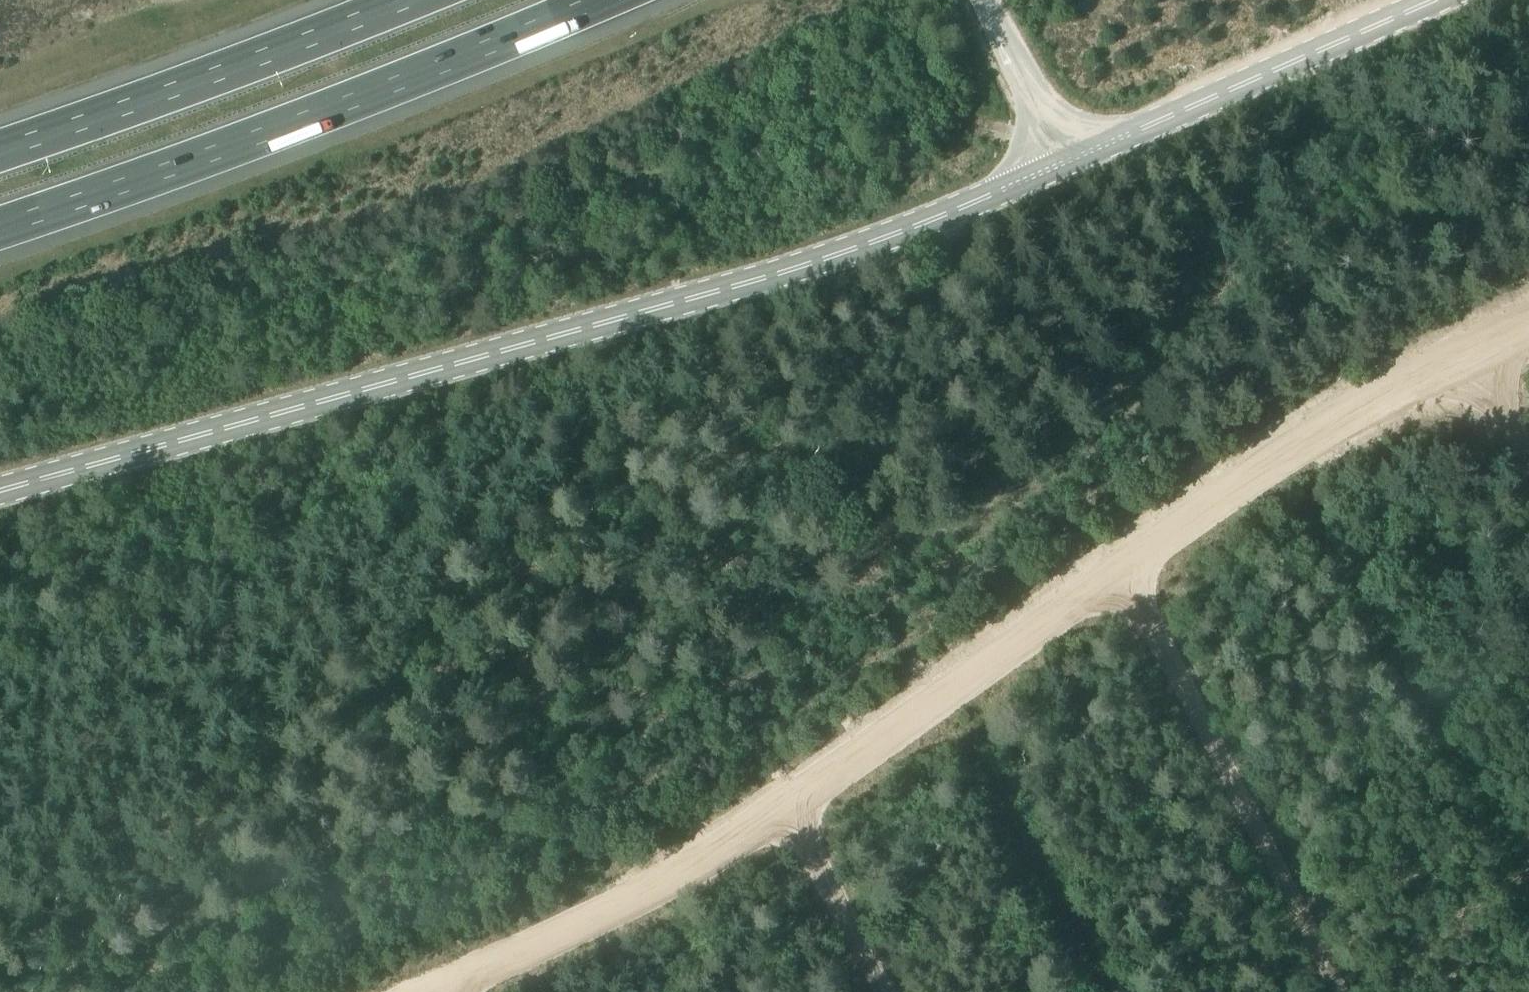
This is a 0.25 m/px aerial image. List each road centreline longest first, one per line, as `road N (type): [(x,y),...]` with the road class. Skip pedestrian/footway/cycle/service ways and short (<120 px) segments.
road 1 (track): [(415,991),(677,874),(879,747),(1107,578),(1446,365),(1528,329)]
road 2 (motorway): [(0,228),(254,139),(603,0)]
road 3 (motorway): [(410,0),(0,151)]

